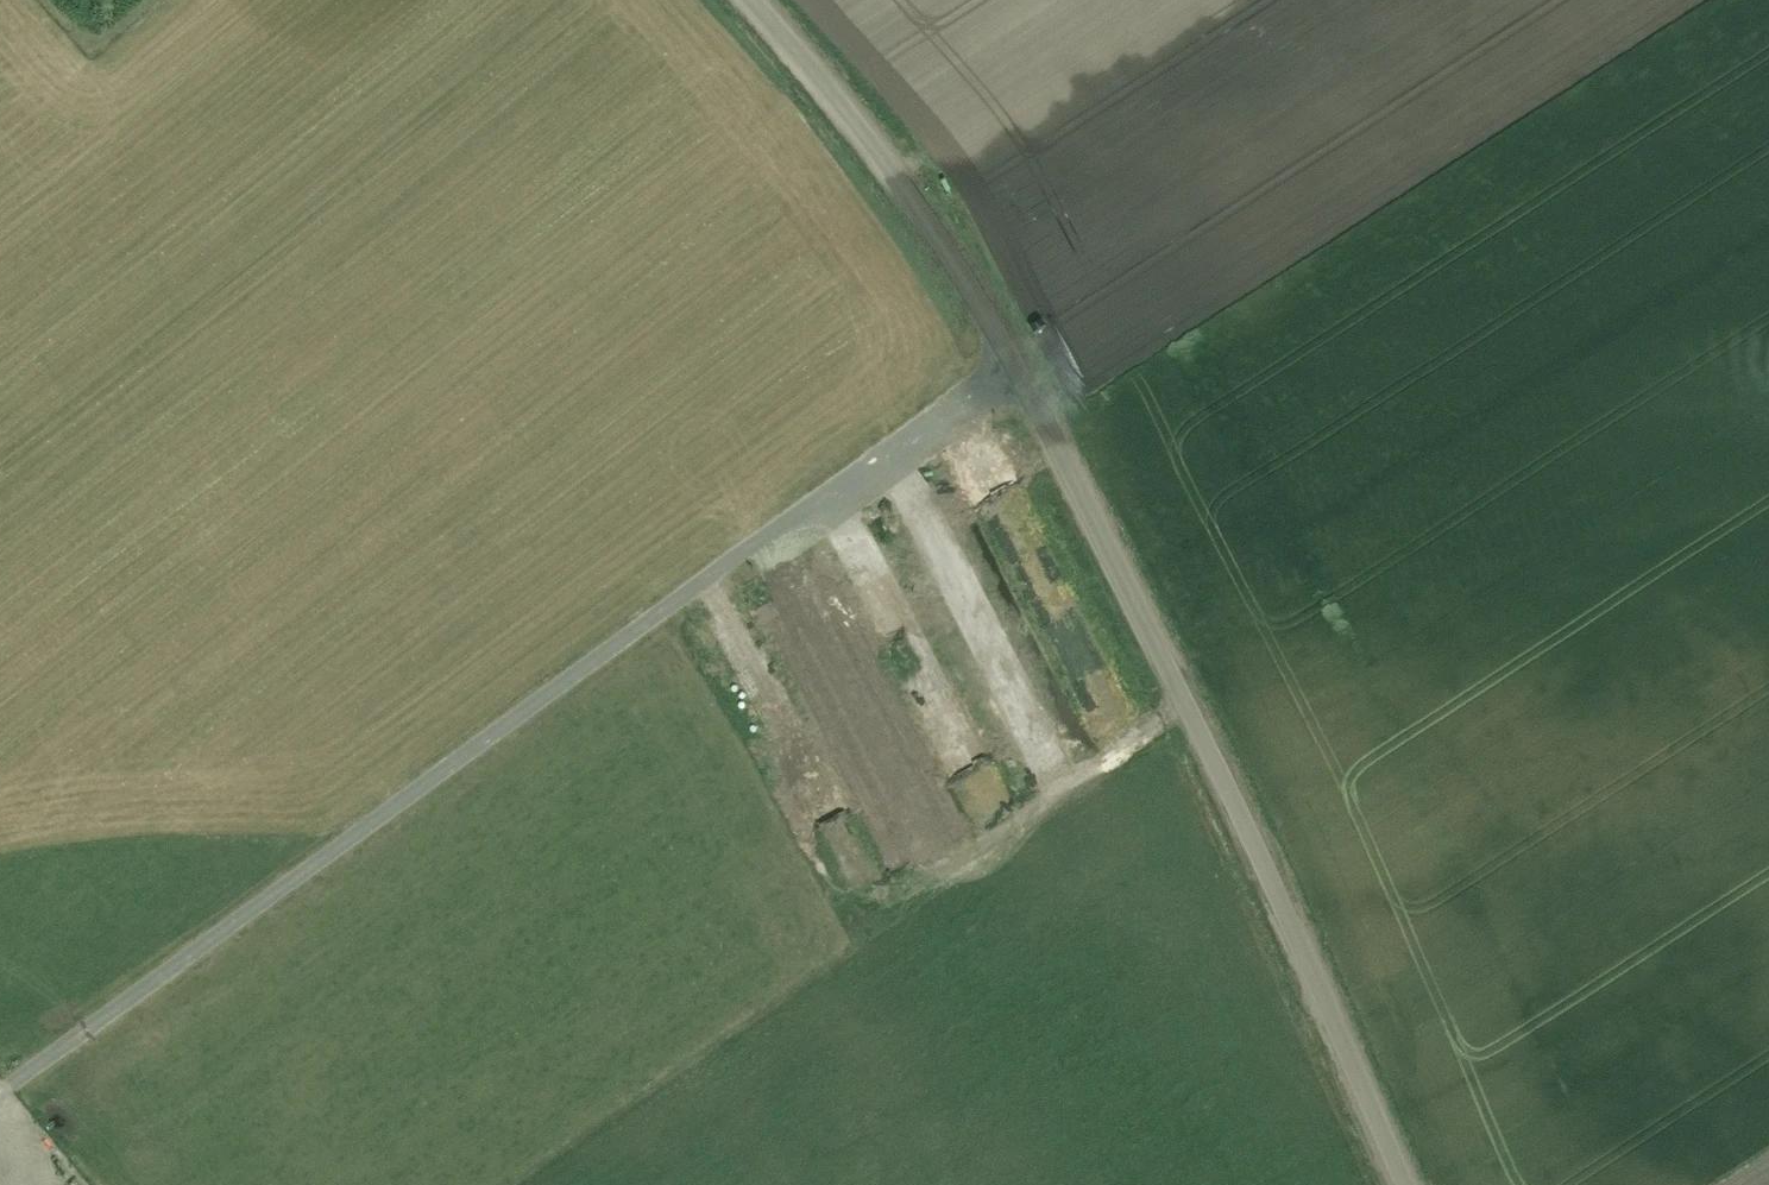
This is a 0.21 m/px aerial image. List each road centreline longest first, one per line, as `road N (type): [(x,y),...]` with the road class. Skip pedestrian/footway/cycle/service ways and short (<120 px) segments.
road 1 (unclassified): [(1407,1184),(1119,538),(906,177),(761,0)]

